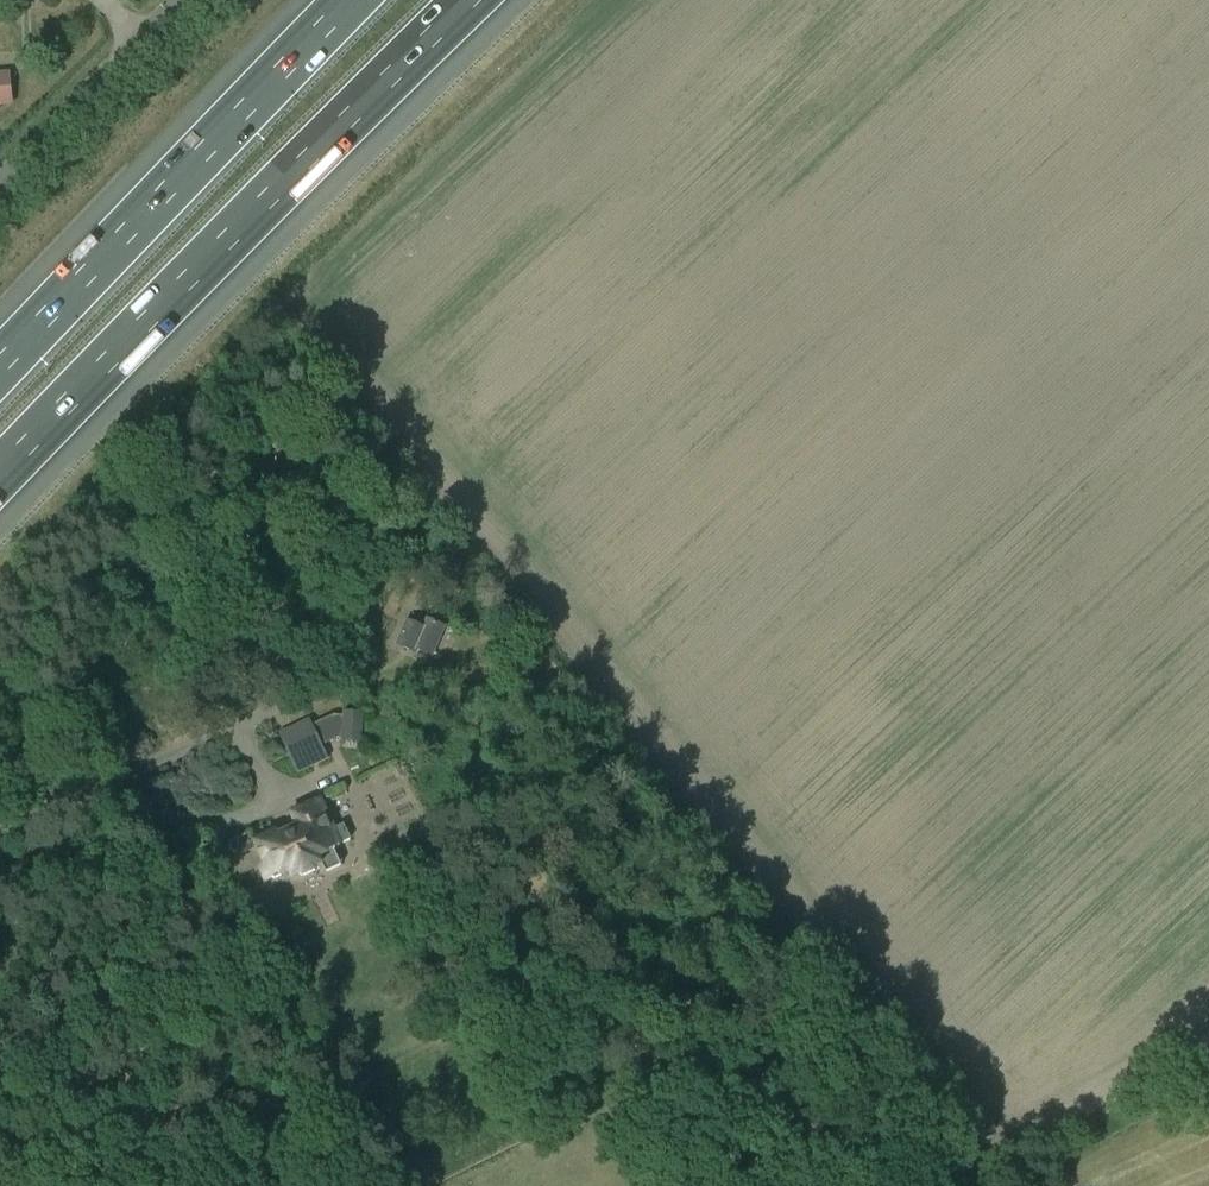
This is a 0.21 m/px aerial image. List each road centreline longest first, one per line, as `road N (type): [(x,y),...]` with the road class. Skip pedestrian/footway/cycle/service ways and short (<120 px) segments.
road 1 (motorway): [(0,483),(484,0)]
road 2 (motorway): [(342,0),(0,353)]
road 3 (unclassified): [(0,183),(181,0)]

